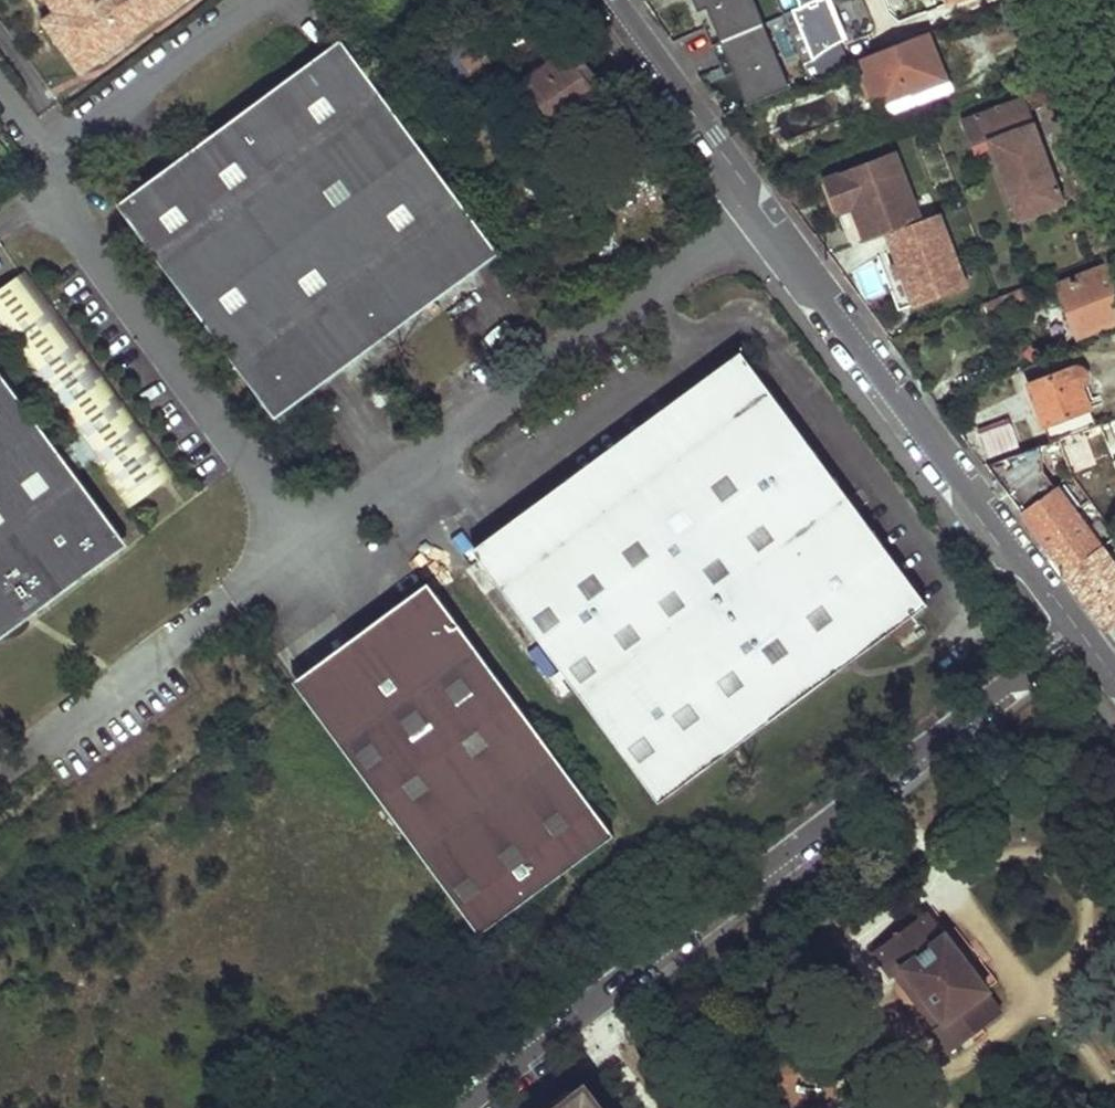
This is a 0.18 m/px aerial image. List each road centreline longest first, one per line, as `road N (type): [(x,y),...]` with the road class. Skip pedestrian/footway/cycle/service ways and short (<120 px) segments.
road 1 (residential): [(797,369),(361,661),(327,666),(296,644),(84,359),(82,332),(96,308)]
road 2 (residential): [(457,1107),(1077,636)]
road 3 (residential): [(96,308),(105,292),(496,0)]
road 4 (residential): [(533,0),(710,138),(797,369)]
road 5 (residential): [(797,369),(1001,535),(1077,636)]
road 6 (residential): [(0,98),(31,141),(96,308)]

